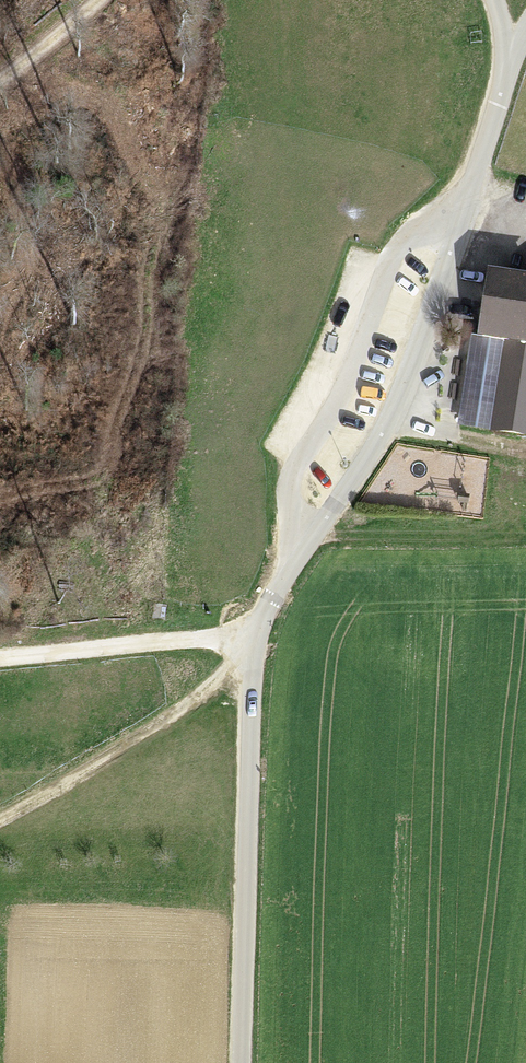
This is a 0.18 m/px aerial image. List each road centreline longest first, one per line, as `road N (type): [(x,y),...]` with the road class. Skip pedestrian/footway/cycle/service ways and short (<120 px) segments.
road 1 (unclassified): [(238,1062),(253,634),(307,533),(401,400),(509,58),(525,27)]
road 2 (track): [(0,655),(253,634),(205,696),(0,816)]
road 3 (track): [(96,0),(0,80)]

